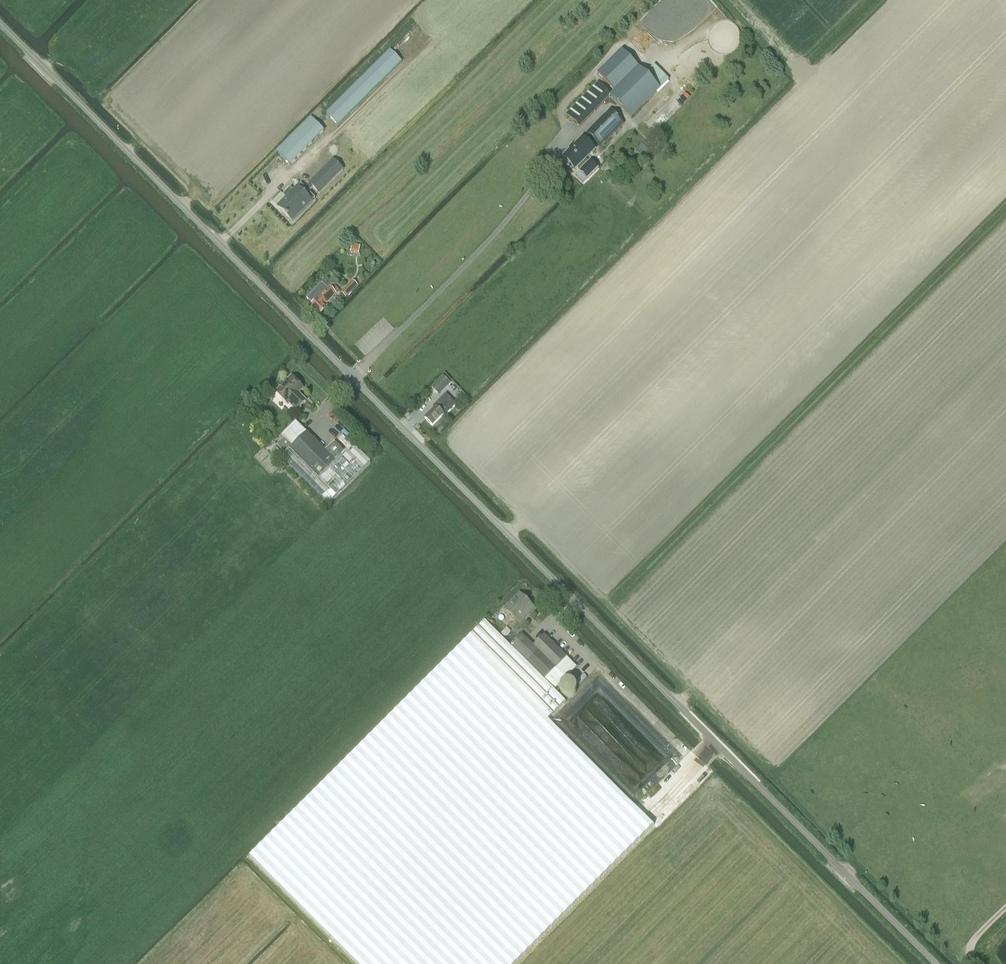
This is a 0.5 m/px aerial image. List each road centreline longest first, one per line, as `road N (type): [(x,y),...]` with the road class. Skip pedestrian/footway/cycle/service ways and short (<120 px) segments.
road 1 (unclassified): [(936,963),(0,24)]

